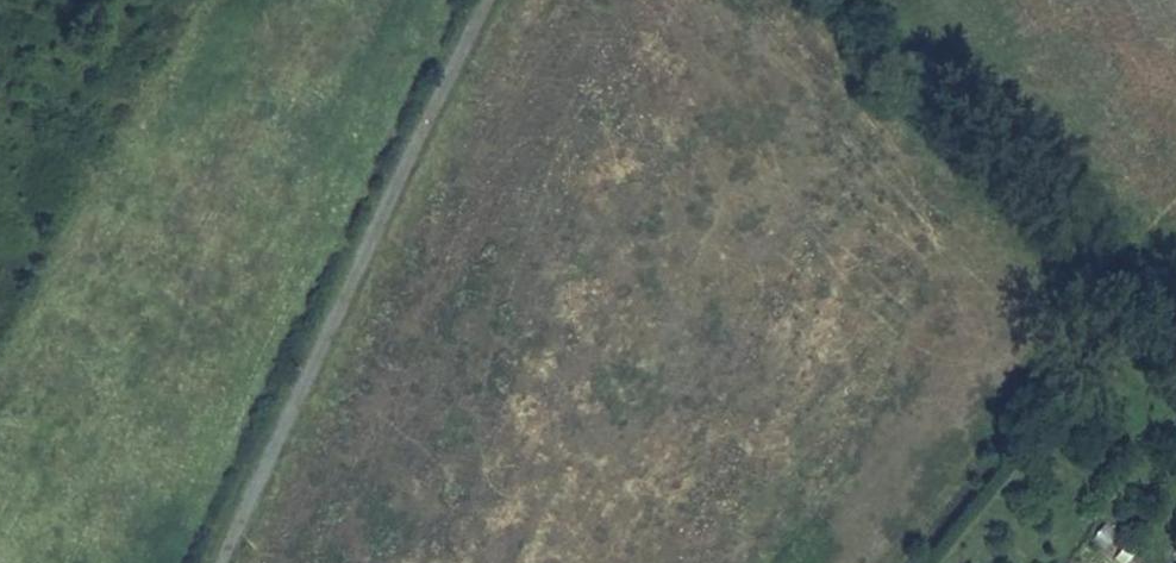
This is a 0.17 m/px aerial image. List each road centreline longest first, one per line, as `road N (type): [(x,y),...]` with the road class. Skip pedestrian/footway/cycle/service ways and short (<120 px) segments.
road 1 (track): [(218,562),(475,0)]

